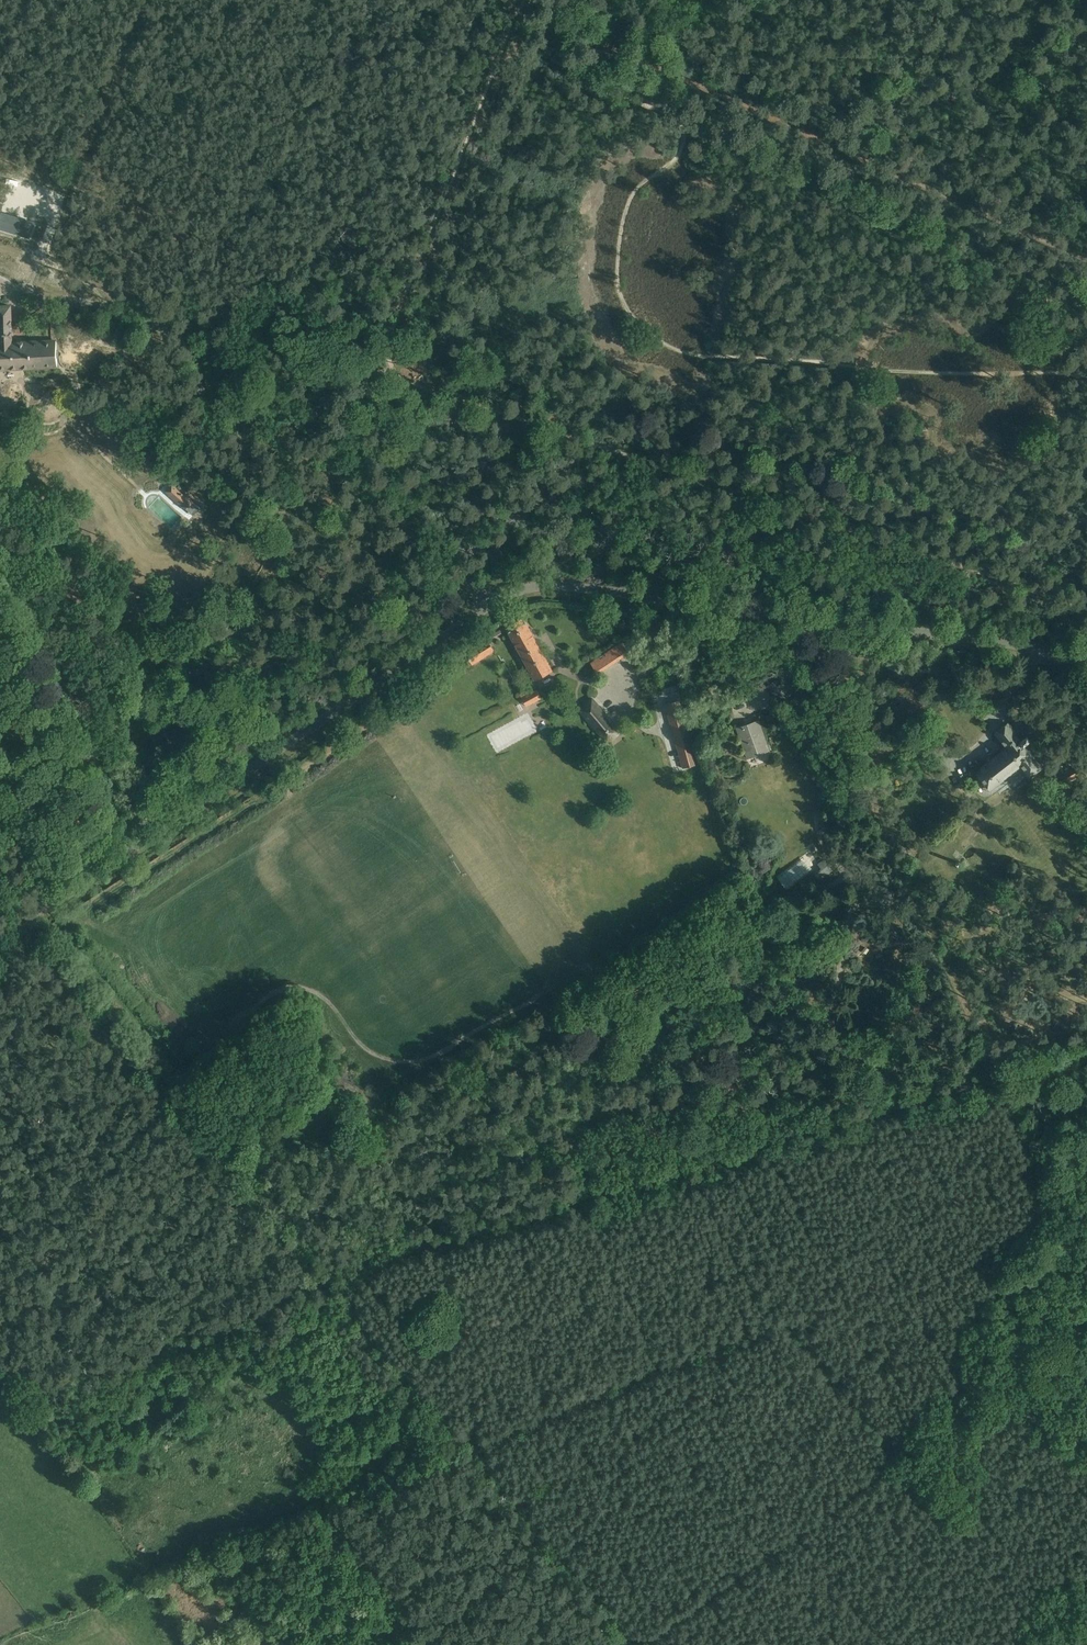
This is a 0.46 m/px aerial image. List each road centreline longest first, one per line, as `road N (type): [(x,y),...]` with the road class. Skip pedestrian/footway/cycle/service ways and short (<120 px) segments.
road 1 (unclassified): [(1086,654),(525,588),(0,943)]

